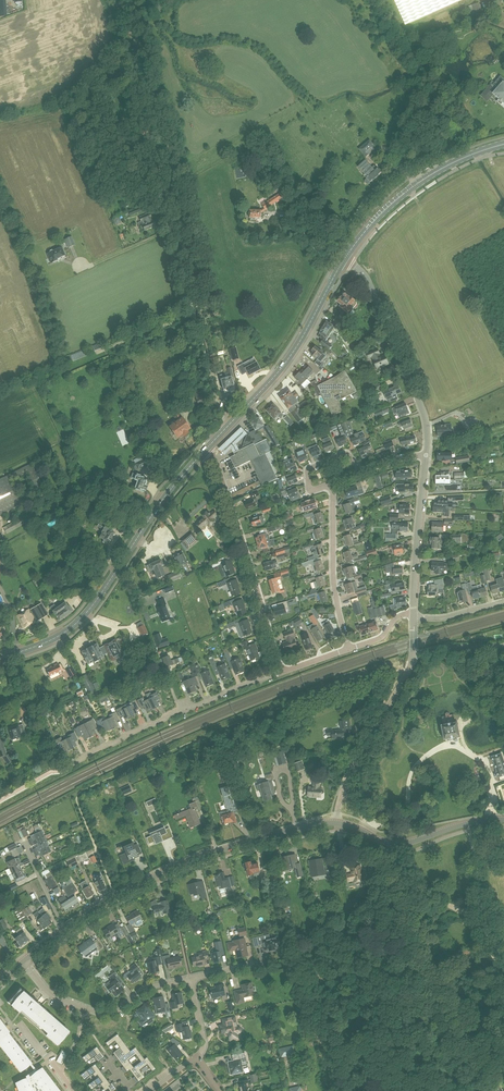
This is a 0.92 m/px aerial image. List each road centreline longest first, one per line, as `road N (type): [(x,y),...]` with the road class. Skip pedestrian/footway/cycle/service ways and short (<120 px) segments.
road 1 (primary): [(0,659),(56,637),(87,612),(204,451)]
road 2 (tertiary): [(337,822),(192,860),(64,929)]
road 3 (track): [(224,419),(159,167)]
road 4 (primary): [(204,451),(287,361),(344,260)]
road 5 (residential): [(281,672),(217,466),(204,451)]
road 6 (residential): [(67,768),(179,710),(281,672)]
road 7 (residential): [(426,457),(420,401),(368,281),(344,260)]
road 8 (primary): [(344,260),(415,185),(503,144)]
road 9 (residential): [(190,978),(148,988),(100,1014),(51,995),(24,960)]
road 10 (residential): [(337,822),(349,776),(413,654)]
road 11 (tertiary): [(503,819),(399,844),(337,822)]
road 12 (track): [(126,0),(136,82),(159,167)]
road 13 (residential): [(349,649),(335,590),(331,483)]
road 14 (residential): [(413,614),(426,457)]

